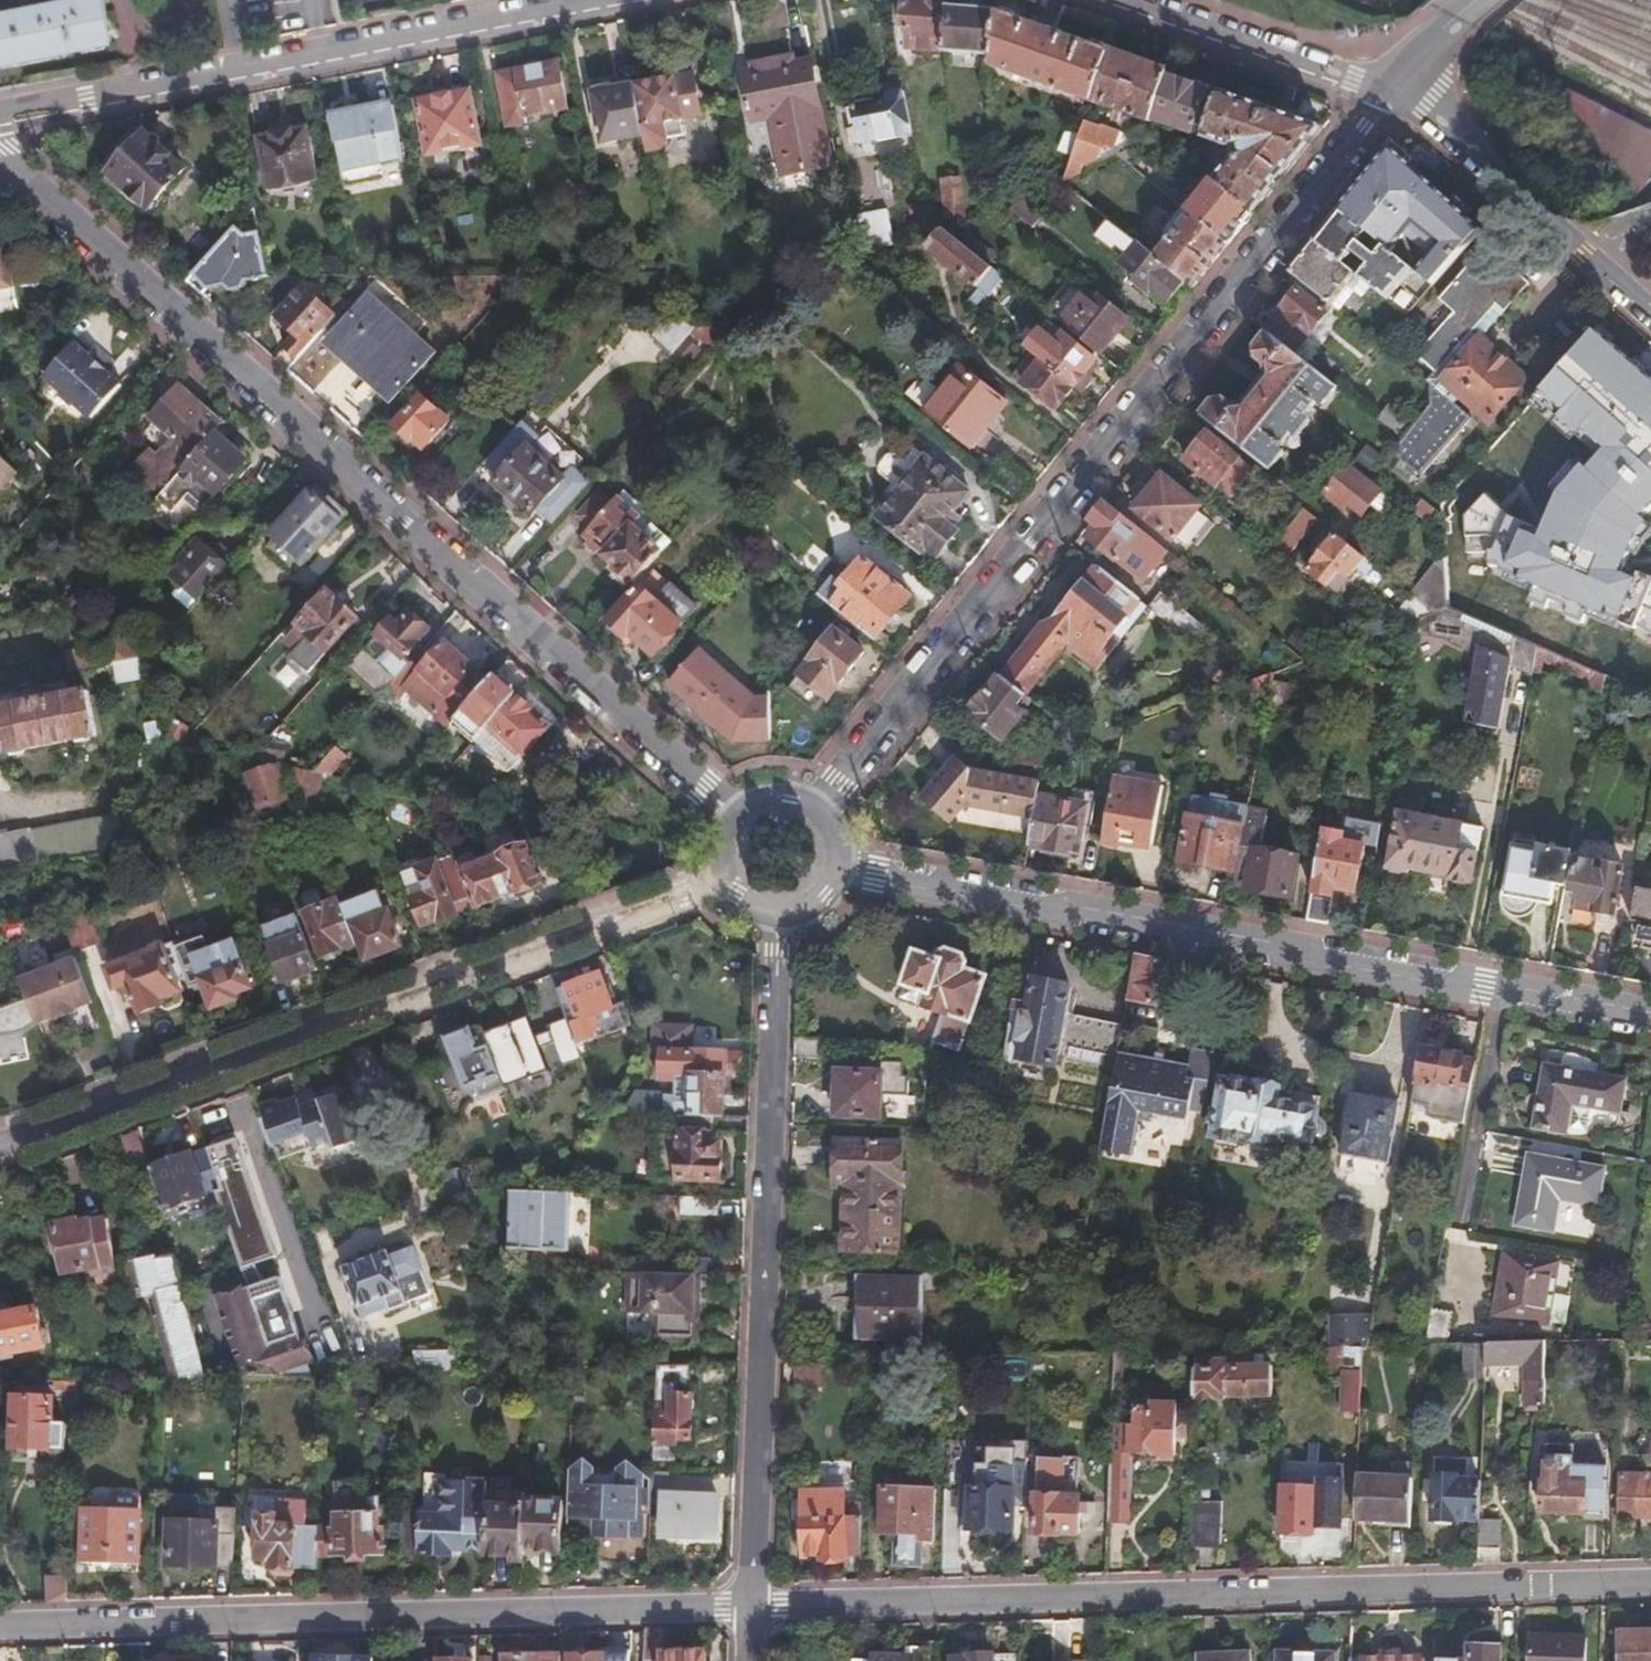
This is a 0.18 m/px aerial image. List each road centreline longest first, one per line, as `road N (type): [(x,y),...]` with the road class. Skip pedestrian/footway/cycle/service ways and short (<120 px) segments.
road 1 (residential): [(0,157),(292,409),(309,442),(478,590),(499,598),(735,817)]
road 2 (tertiary): [(816,810),(1395,86)]
road 3 (residential): [(1650,1582),(748,1607)]
road 4 (residential): [(837,872),(1275,942),(1308,958),(1451,984),(1650,1013)]
road 5 (tertiary): [(0,1145),(317,1037),(723,878)]
road 6 (residential): [(748,1607),(0,1624)]
road 7 (residential): [(777,917),(748,1607)]
road 8 (tertiary): [(600,0),(0,117)]
road 9 (residential): [(1395,86),(1426,103),(1650,307)]
road 10 (tertiary): [(1395,86),(1120,0)]

